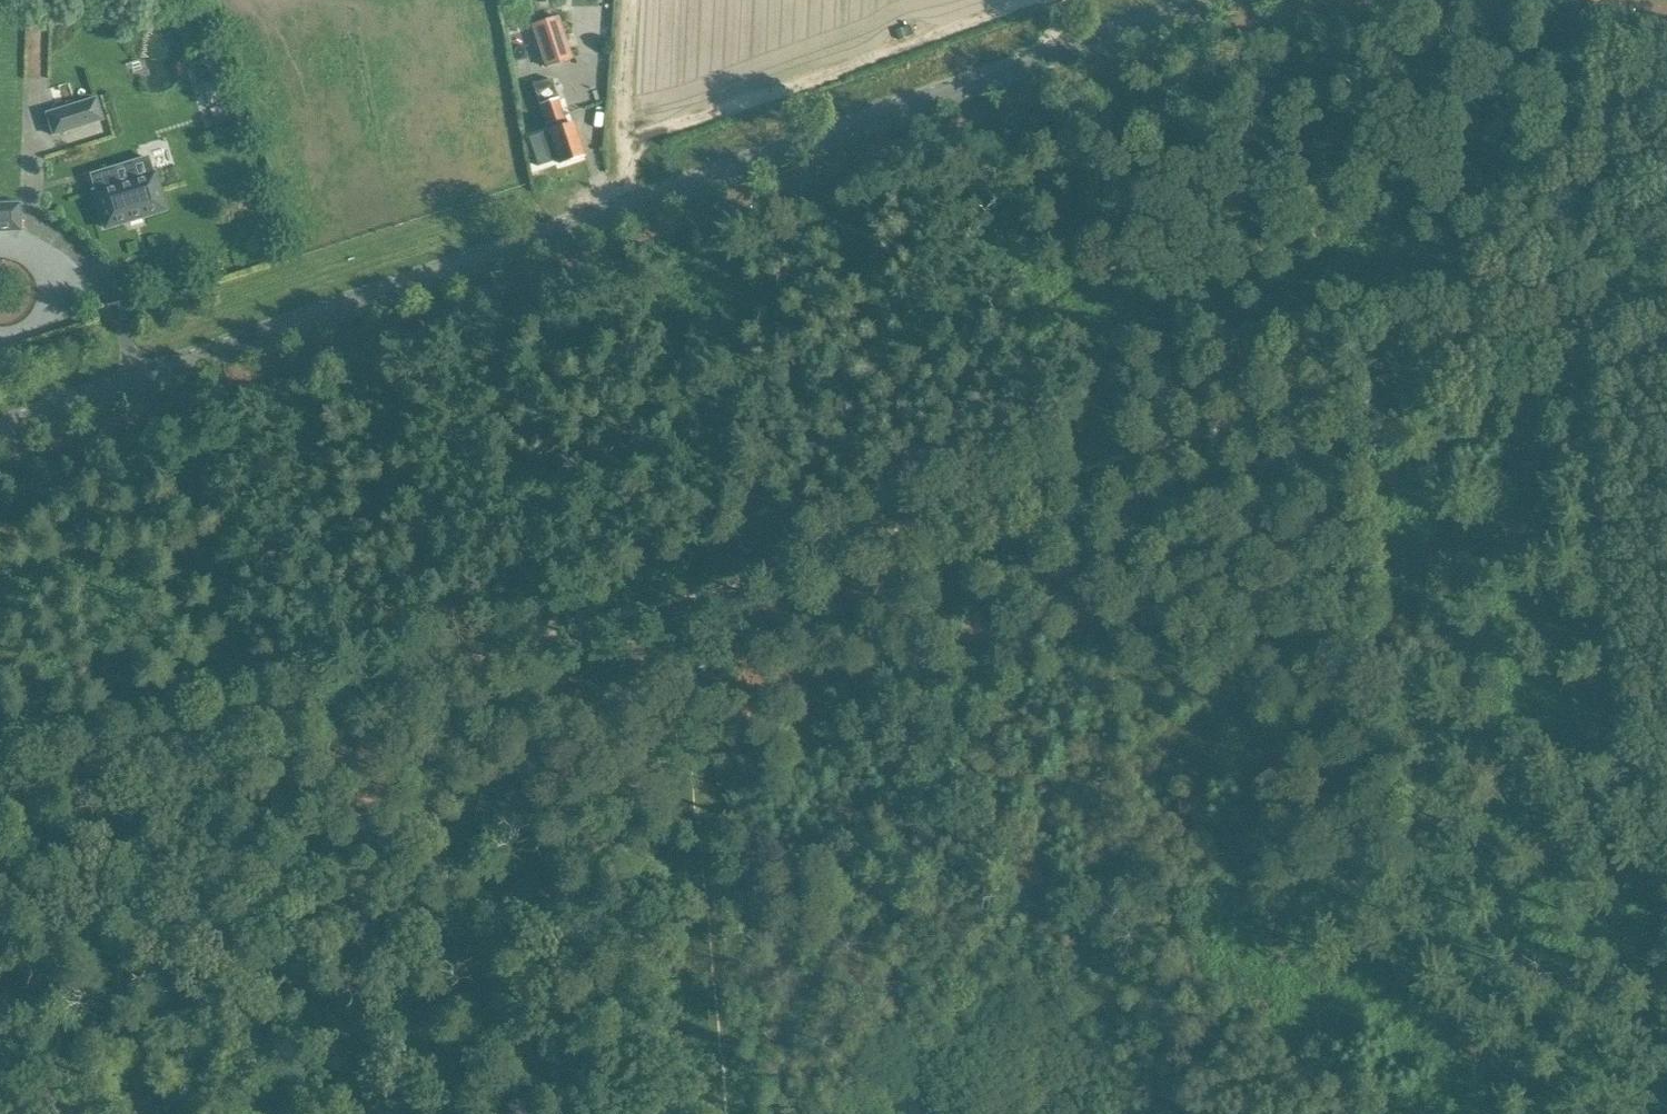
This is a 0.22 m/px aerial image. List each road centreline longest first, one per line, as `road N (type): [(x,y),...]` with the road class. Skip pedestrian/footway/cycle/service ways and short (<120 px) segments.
road 1 (track): [(0,809),(1415,360)]
road 2 (tertiary): [(1223,0),(0,434)]
road 3 (track): [(670,596),(719,1113)]
road 4 (track): [(1415,360),(1666,284)]

